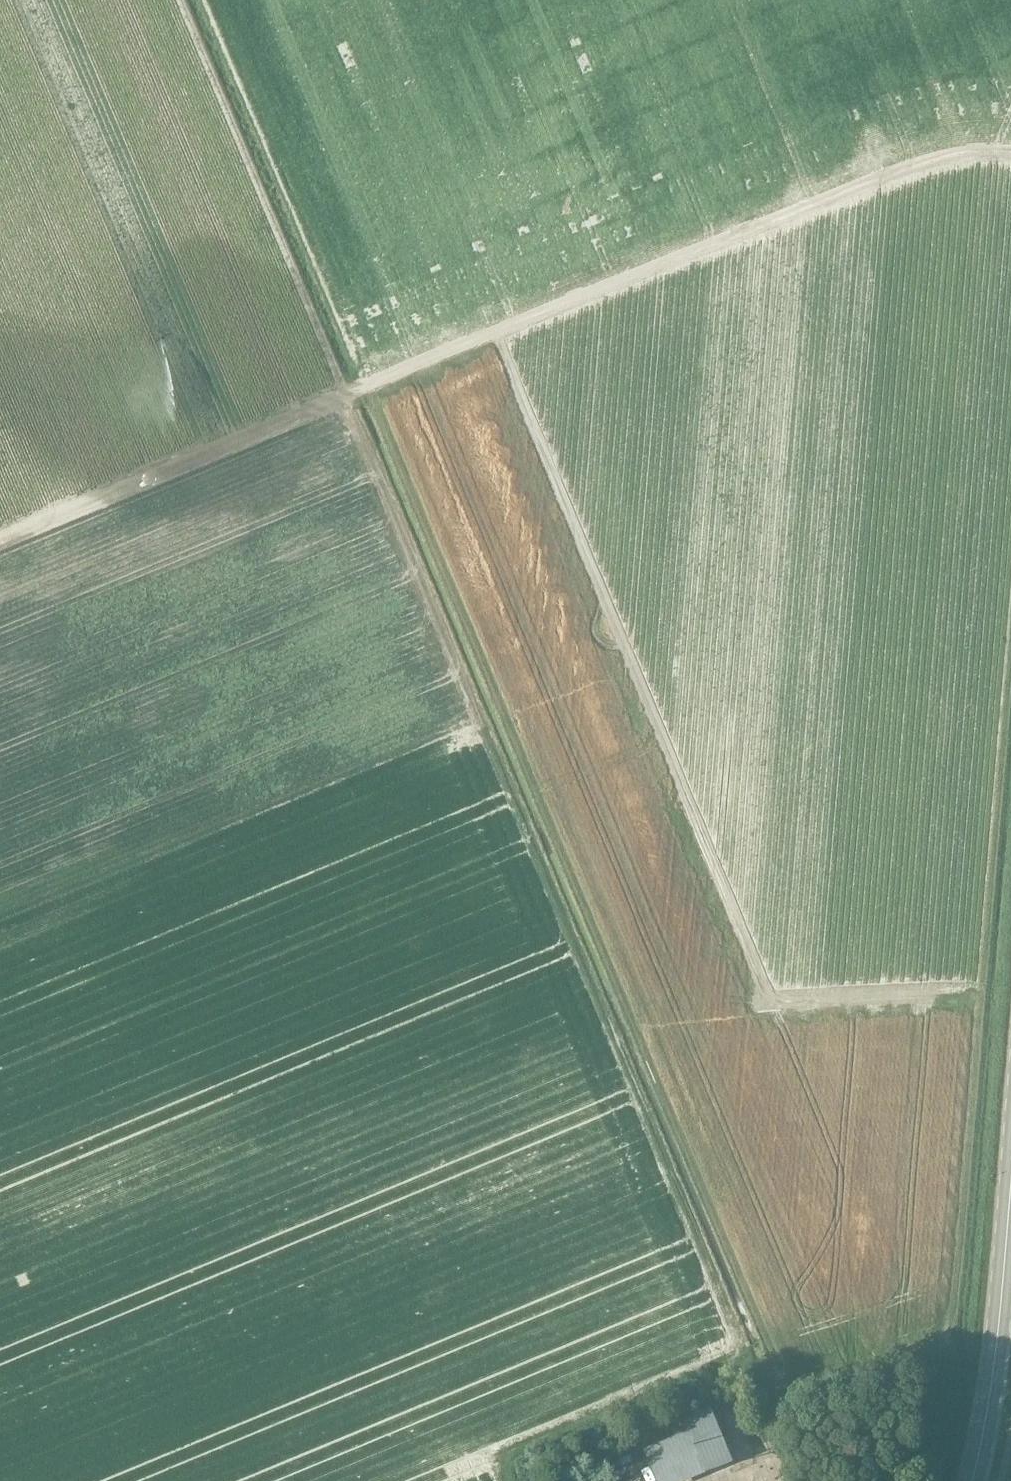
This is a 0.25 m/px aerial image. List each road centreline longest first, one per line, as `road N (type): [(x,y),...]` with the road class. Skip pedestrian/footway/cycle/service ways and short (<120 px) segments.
road 1 (primary): [(974,1480),(996,1361),(1010,1196)]

